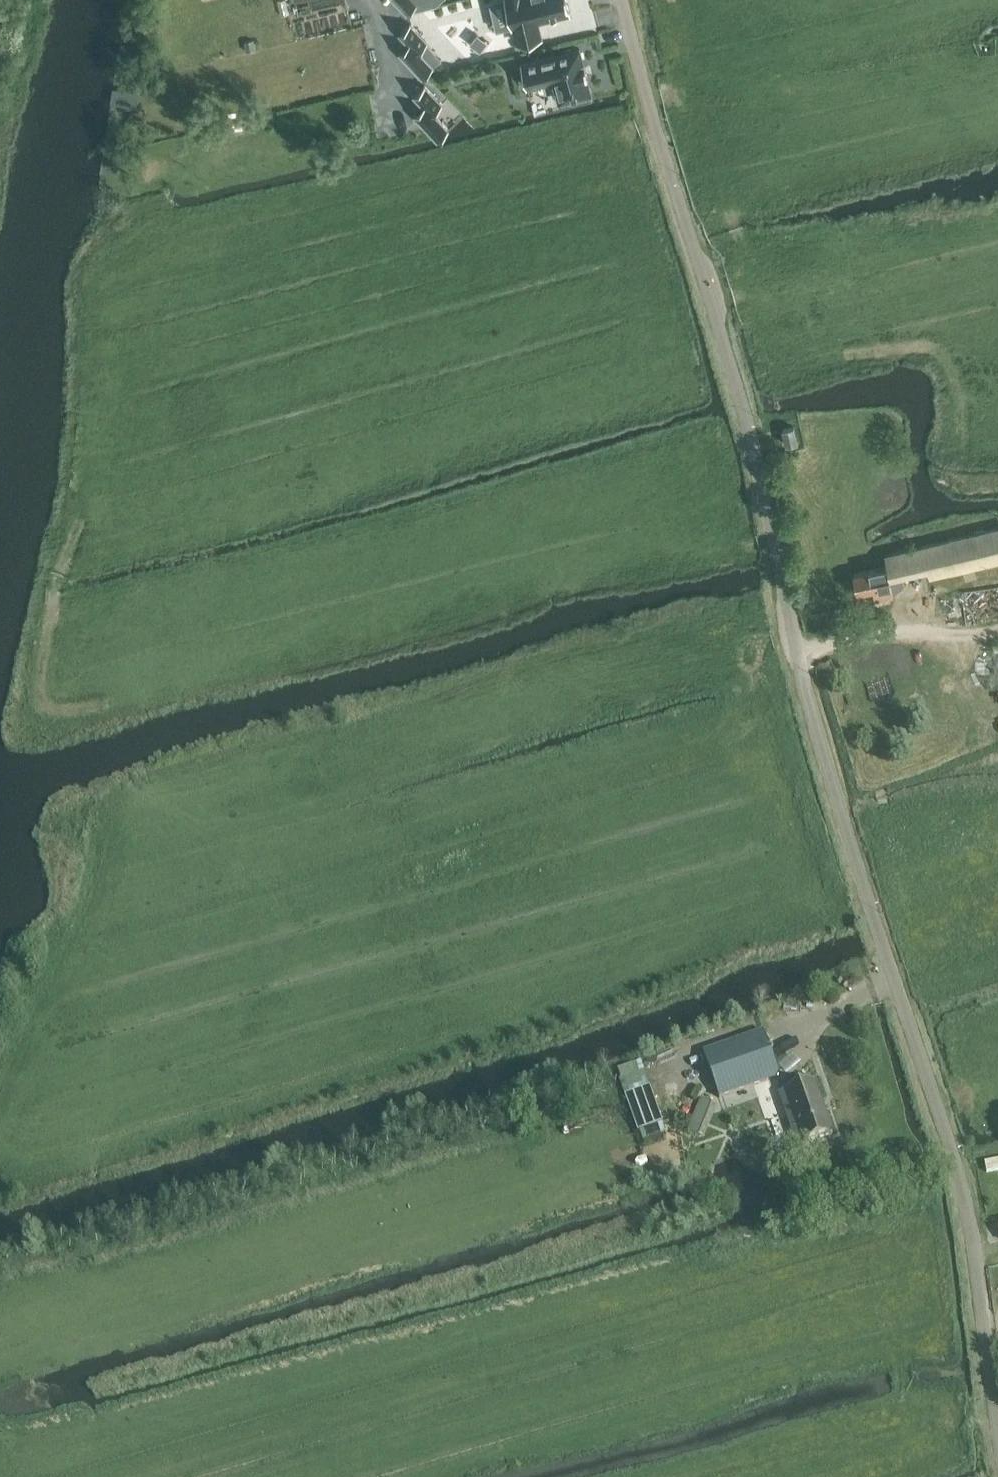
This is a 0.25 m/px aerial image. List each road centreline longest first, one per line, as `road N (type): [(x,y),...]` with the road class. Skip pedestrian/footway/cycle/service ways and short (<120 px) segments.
road 1 (unclassified): [(997,1421),(954,1157),(805,689),(756,446),(622,0)]

